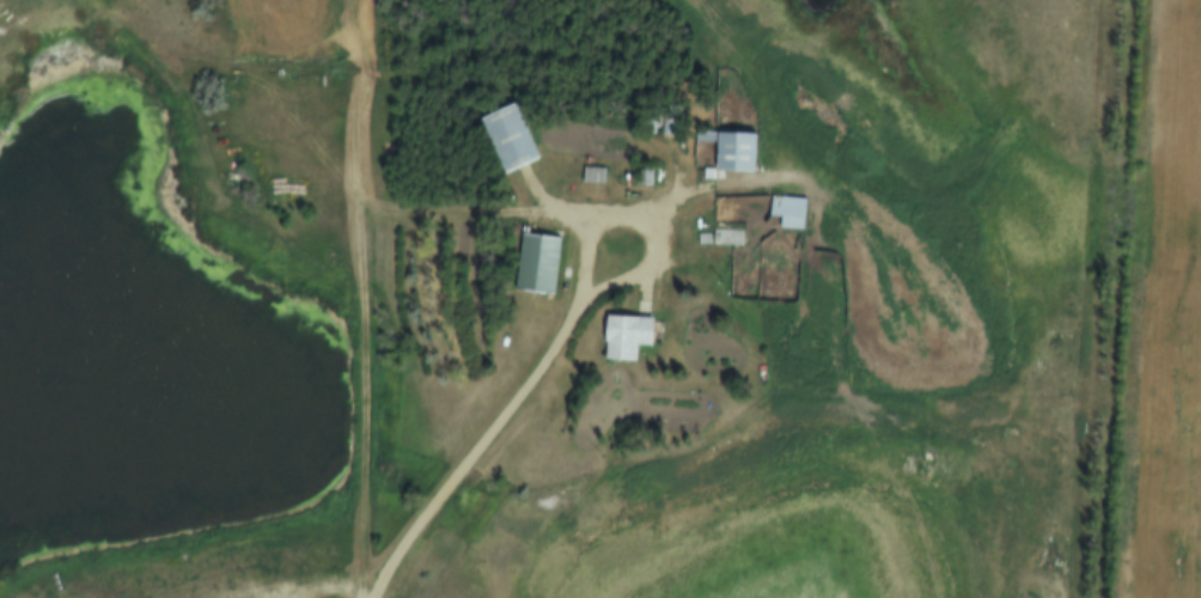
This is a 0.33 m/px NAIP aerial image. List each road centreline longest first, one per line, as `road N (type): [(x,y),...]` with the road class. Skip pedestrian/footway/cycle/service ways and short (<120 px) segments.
road 1 (track): [(357,0),(361,597)]
road 2 (track): [(362,200),(394,214),(556,216),(593,228)]

